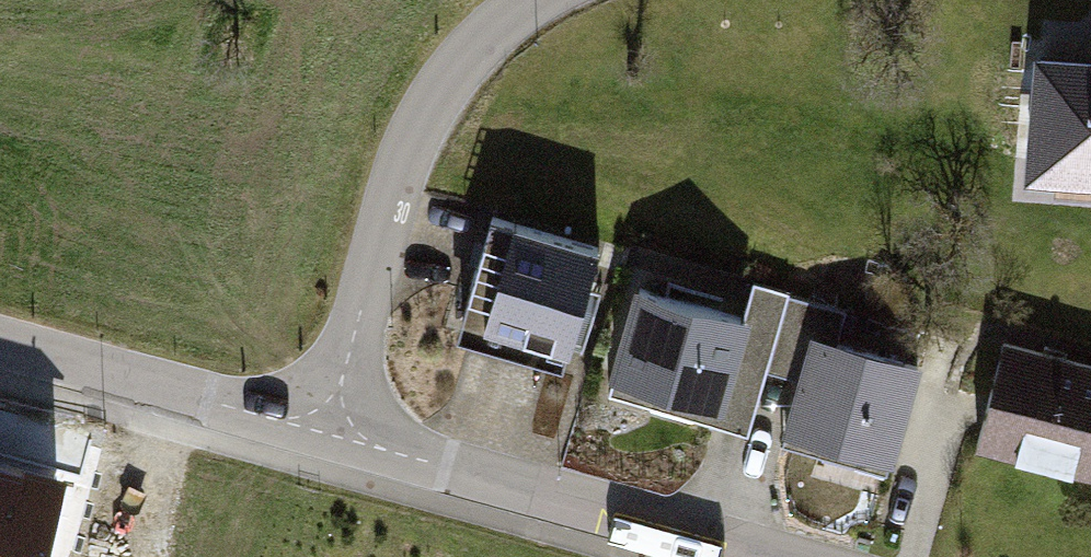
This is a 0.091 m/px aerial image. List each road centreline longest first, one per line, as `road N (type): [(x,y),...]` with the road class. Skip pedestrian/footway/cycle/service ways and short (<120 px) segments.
road 1 (unclassified): [(327,434),(392,193),(420,124),(453,72),(529,0)]
road 2 (tertiary): [(763,556),(327,434)]
road 3 (tertiary): [(327,434),(0,342)]

